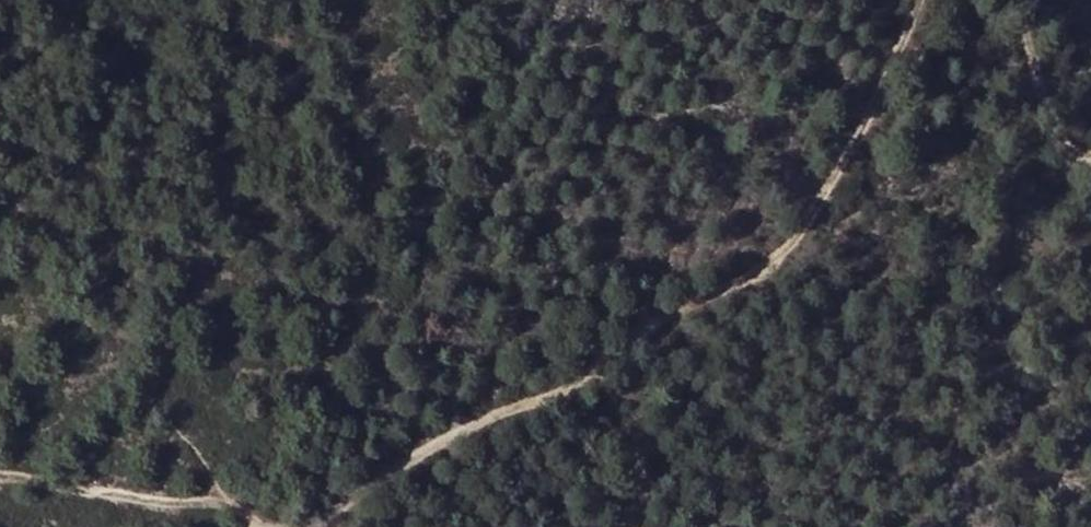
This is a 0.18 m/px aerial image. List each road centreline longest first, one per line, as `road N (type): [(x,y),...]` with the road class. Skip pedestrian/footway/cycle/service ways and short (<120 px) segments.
road 1 (track): [(286,526),(580,376),(820,228),(902,0)]
road 2 (track): [(0,480),(248,509)]
road 3 (track): [(1009,0),(1035,91),(1056,123),(1090,140)]

